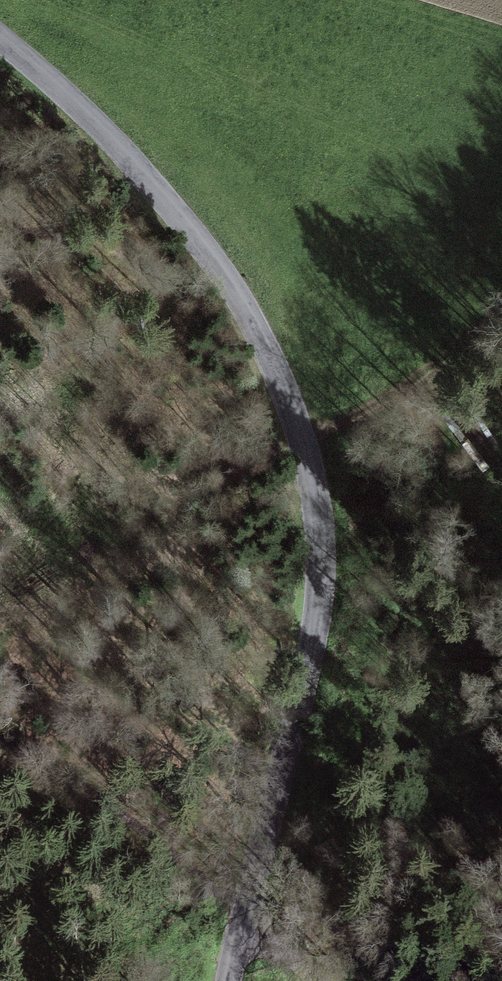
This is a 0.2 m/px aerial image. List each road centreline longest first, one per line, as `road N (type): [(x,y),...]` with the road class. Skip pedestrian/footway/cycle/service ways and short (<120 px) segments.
road 1 (tertiary): [(223,980),(314,636),(321,559),(314,479),(269,352),(200,241),(129,155),(0,38)]
road 2 (track): [(0,731),(120,806),(240,908)]
road 3 (track): [(303,438),(414,385),(501,297)]
road 4 (track): [(501,468),(463,416),(414,385)]

